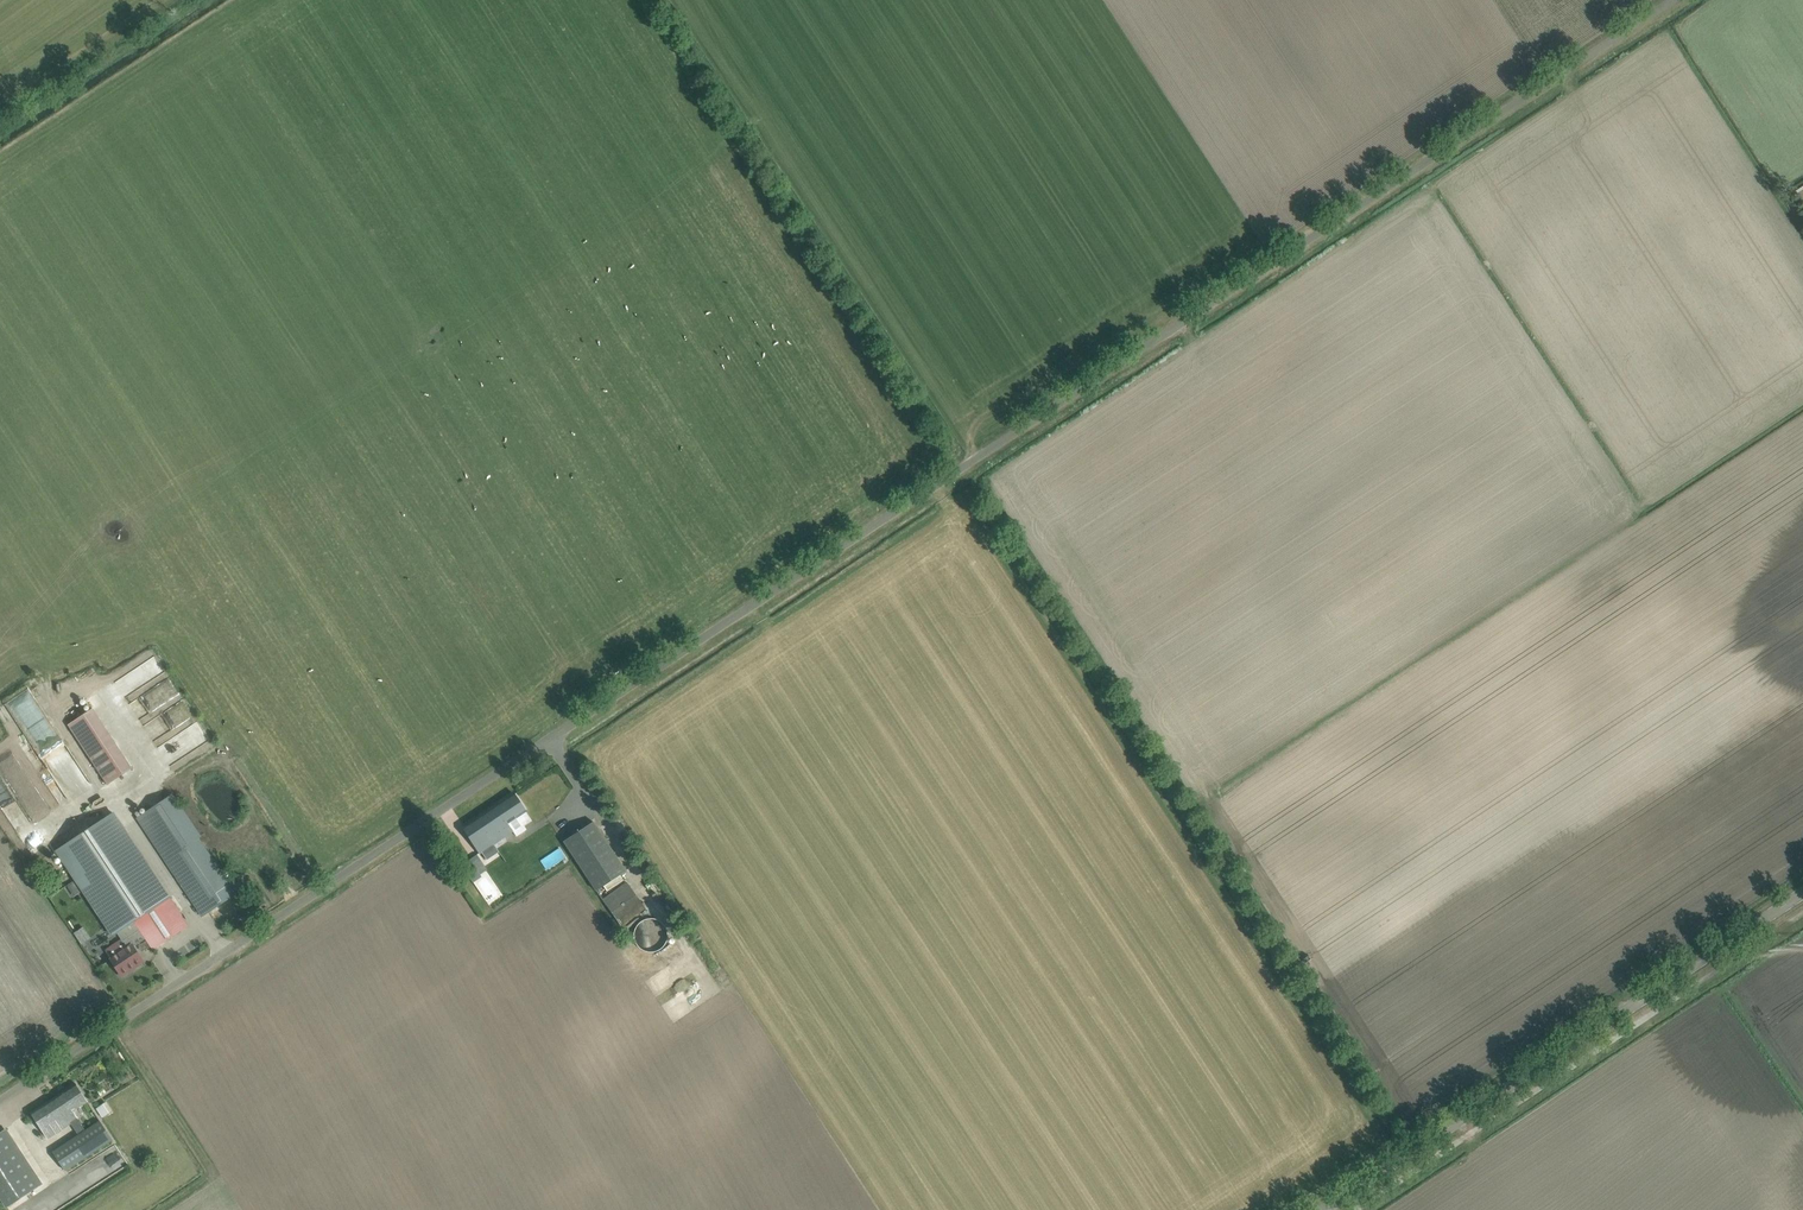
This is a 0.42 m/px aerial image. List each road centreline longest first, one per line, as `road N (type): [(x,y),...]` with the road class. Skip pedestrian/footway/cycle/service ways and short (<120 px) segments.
road 1 (unclassified): [(0,1100),(1675,0)]
road 2 (tertiary): [(1325,1209),(1802,893)]

